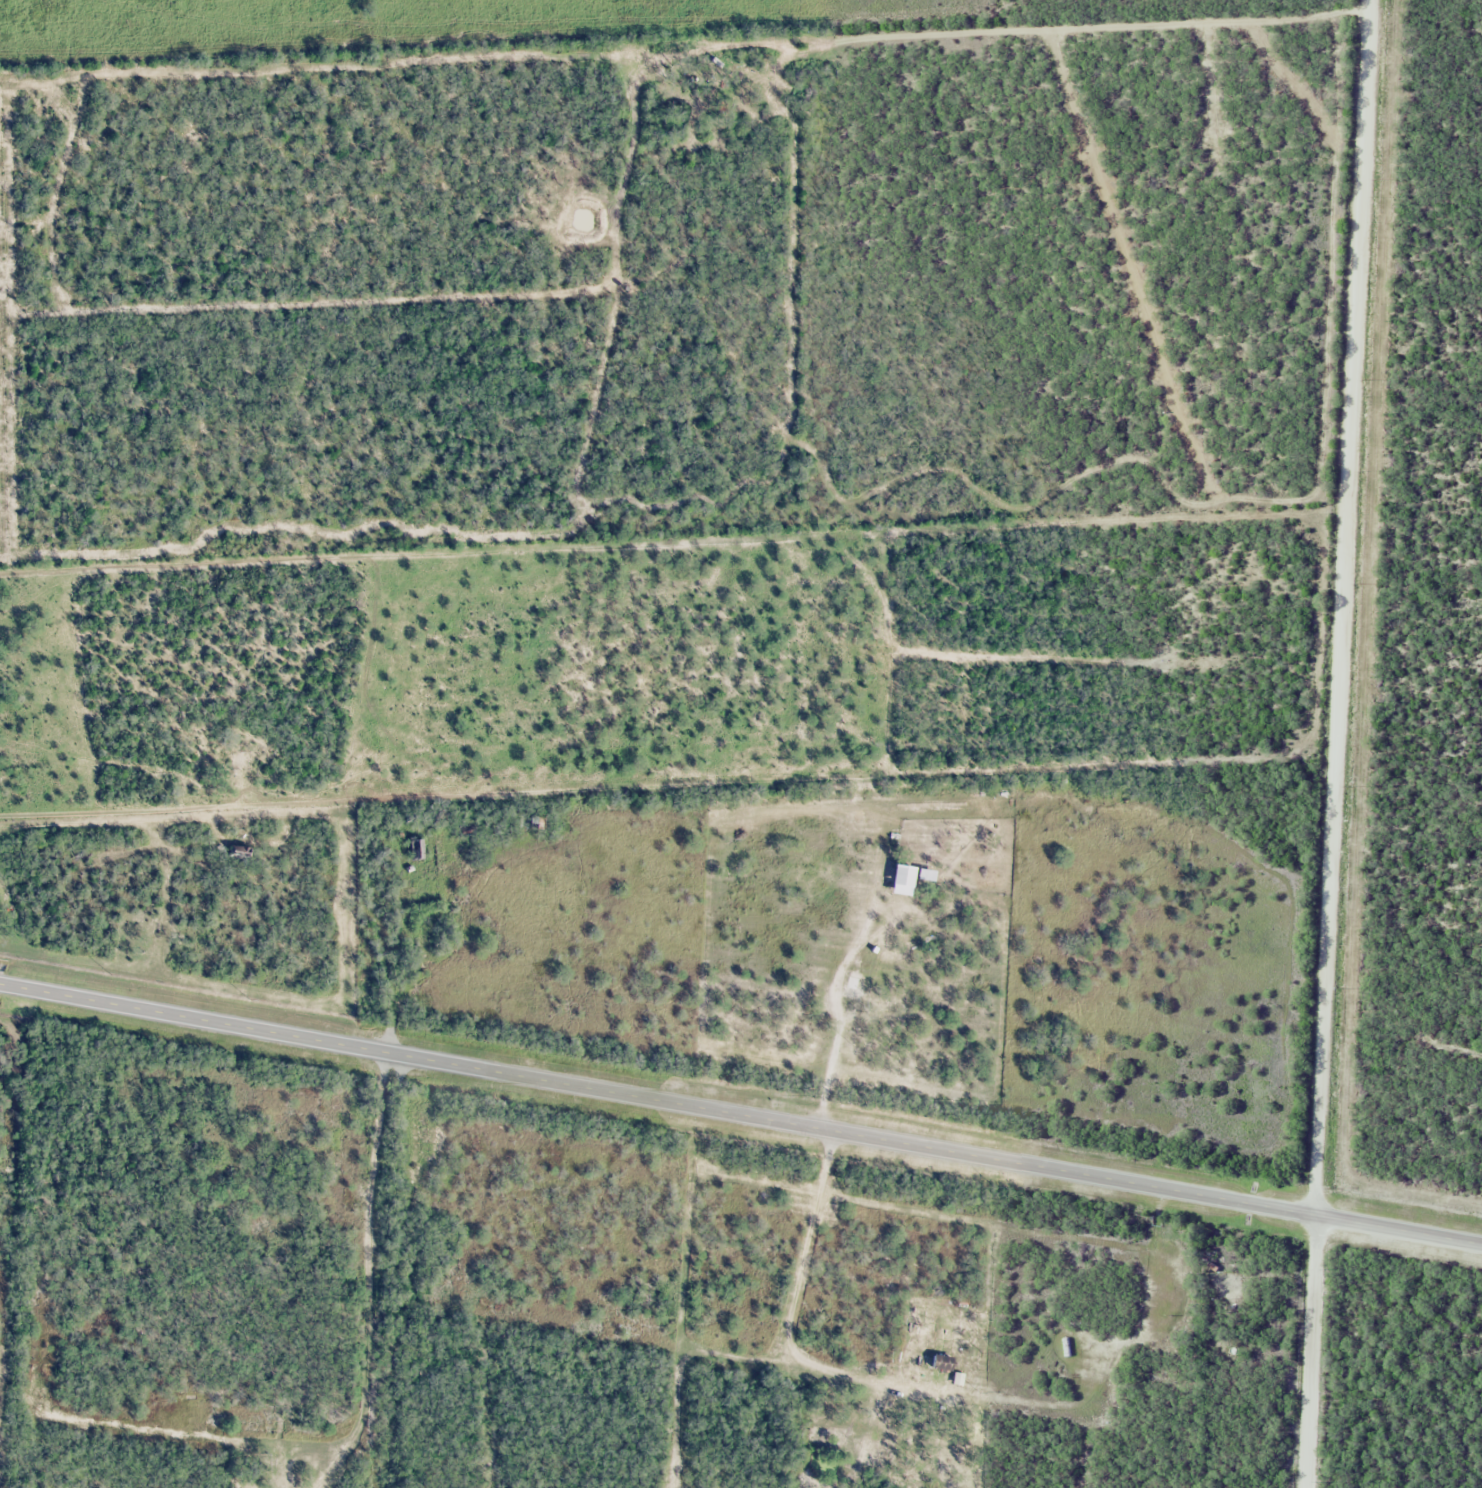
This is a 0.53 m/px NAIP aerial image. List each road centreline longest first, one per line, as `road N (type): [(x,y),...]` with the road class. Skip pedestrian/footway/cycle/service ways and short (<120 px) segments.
road 1 (secondary): [(0,983),(1481,1243)]
road 2 (residential): [(1302,1487),(1369,0)]

